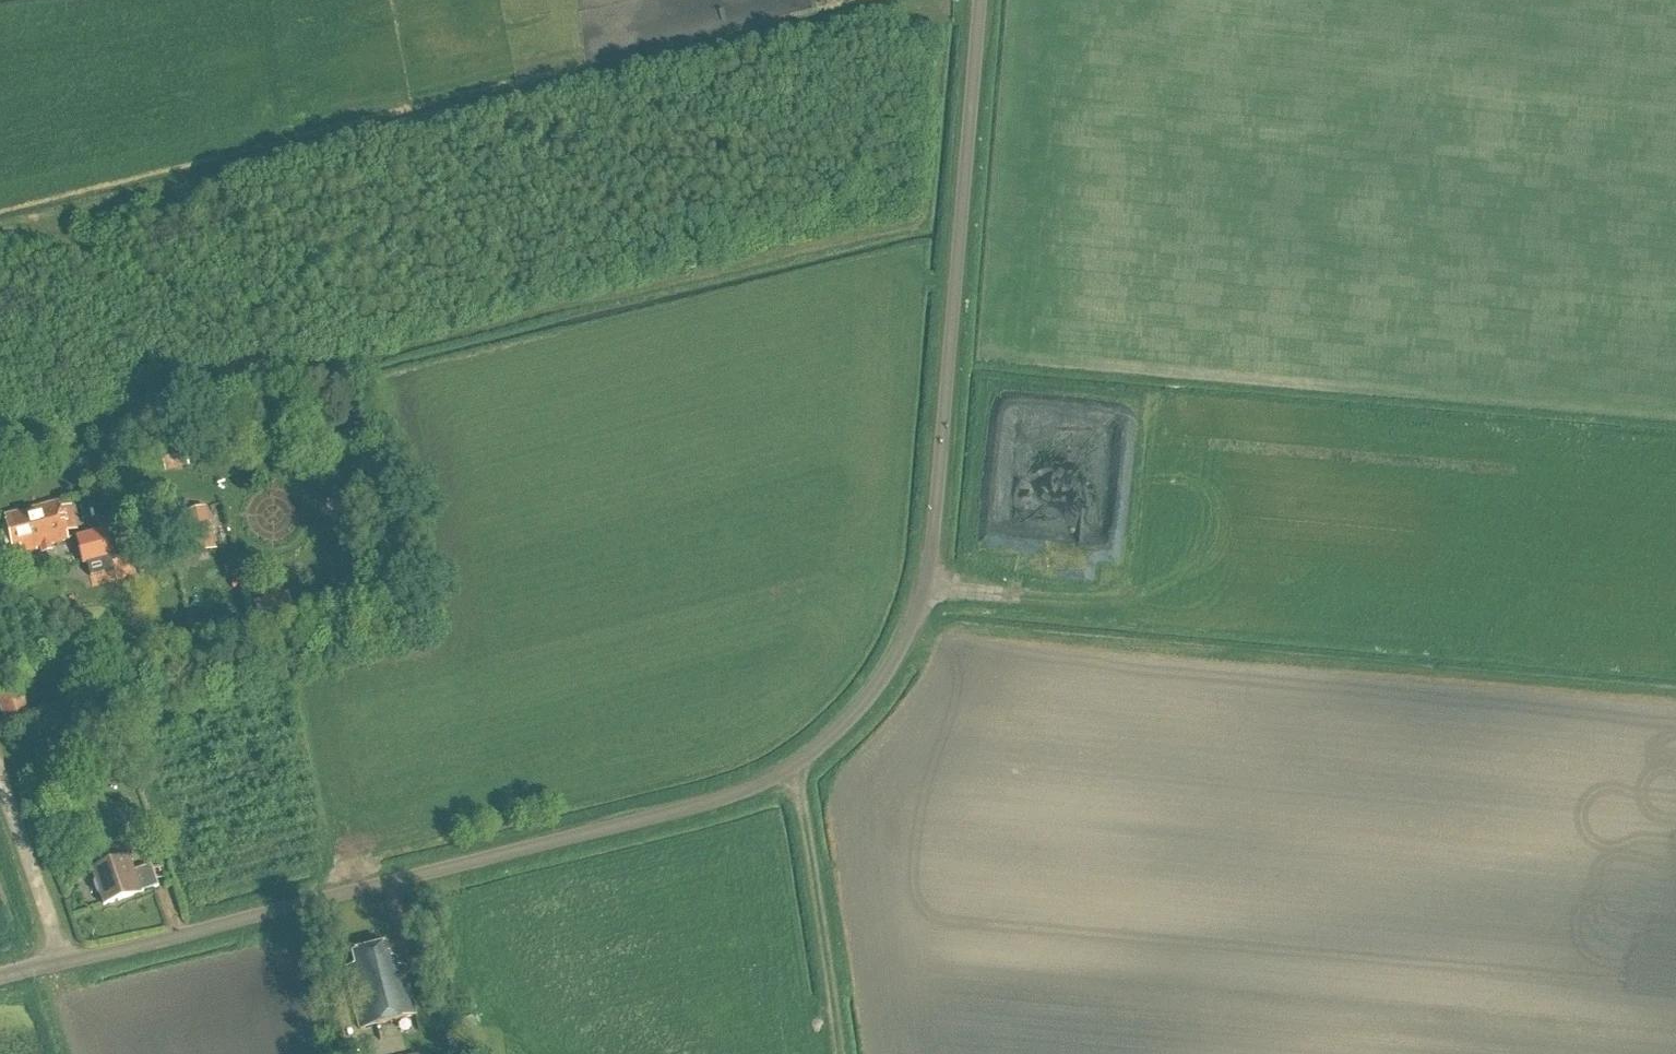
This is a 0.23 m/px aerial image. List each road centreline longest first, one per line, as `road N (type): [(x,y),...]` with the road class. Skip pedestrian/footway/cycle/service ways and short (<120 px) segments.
road 1 (unclassified): [(60,962),(722,800),(794,772),(875,692),(918,600),(939,490),(981,0)]
road 2 (track): [(794,772),(837,1053)]
road 3 (track): [(60,962),(0,780)]

